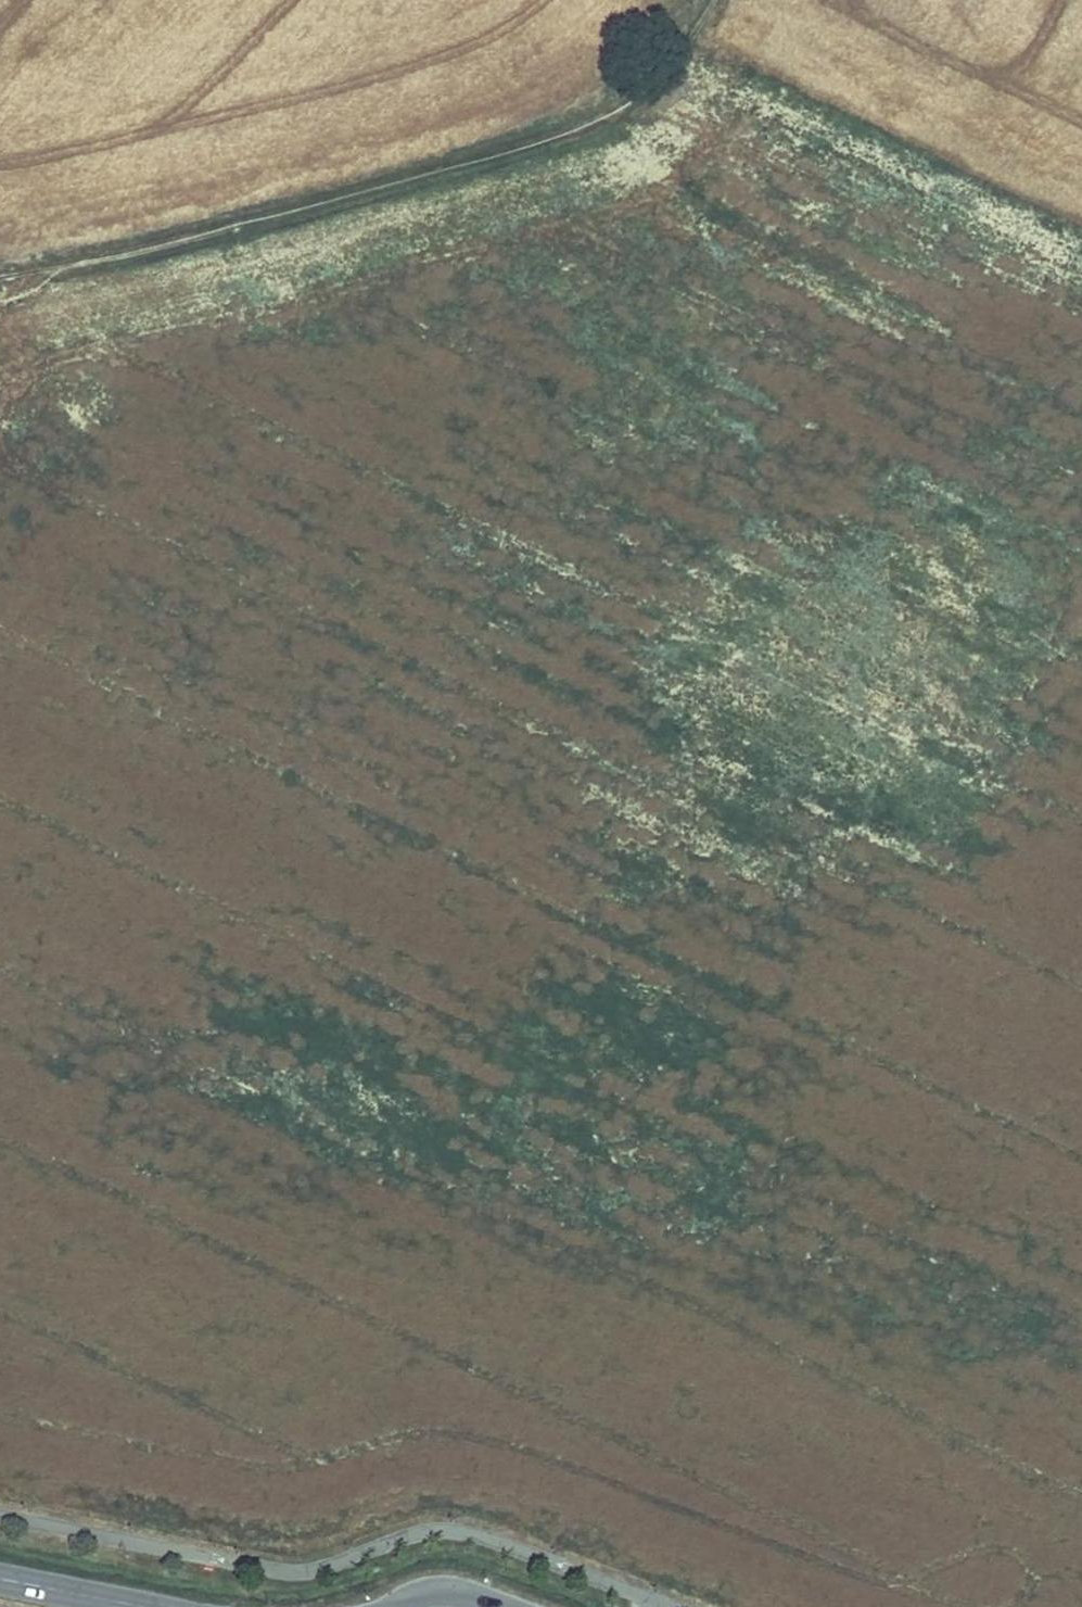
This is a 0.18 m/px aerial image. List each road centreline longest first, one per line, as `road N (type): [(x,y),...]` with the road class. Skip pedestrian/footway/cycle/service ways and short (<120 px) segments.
road 1 (track): [(0,273),(580,129),(694,40),(716,0)]
road 2 (tertiary): [(140,1606),(0,1580)]

